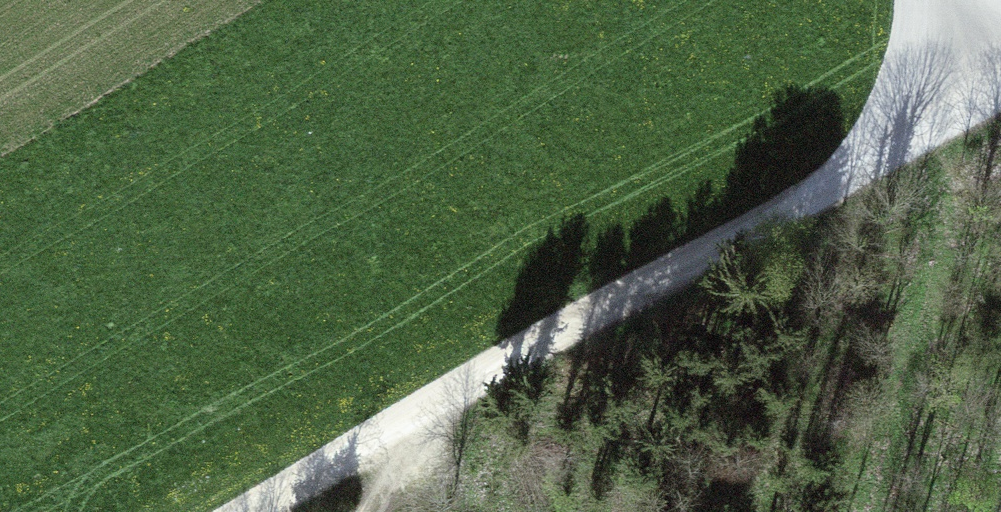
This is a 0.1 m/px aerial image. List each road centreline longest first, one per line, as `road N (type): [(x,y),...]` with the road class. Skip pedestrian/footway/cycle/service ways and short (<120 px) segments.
road 1 (unclassified): [(793,204),(253,511)]
road 2 (unclassified): [(793,204),(992,93)]
road 3 (track): [(380,511),(442,404)]

